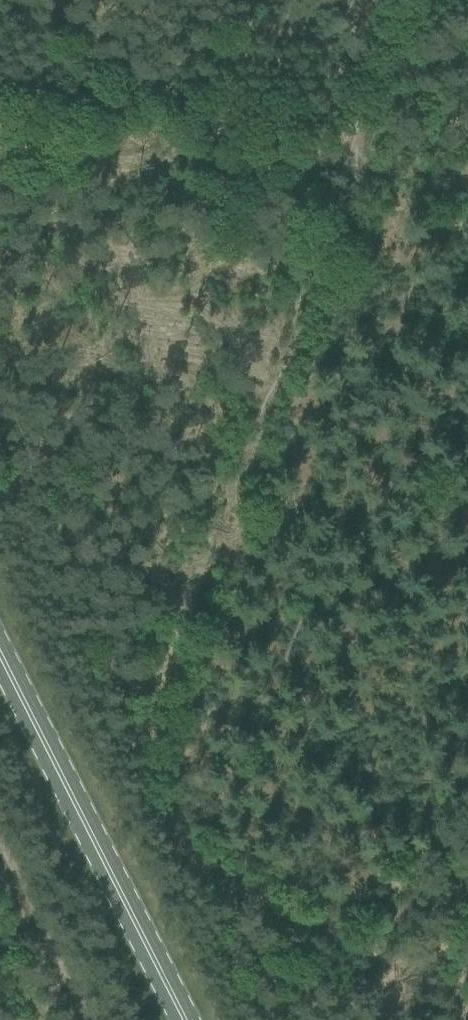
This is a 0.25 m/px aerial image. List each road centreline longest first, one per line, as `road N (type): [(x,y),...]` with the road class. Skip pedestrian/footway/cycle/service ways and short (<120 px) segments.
road 1 (primary): [(194,1019),(0,646)]
road 2 (track): [(234,498),(358,157)]
road 3 (track): [(358,157),(19,124)]
road 4 (track): [(147,739),(234,498)]
road 5 (track): [(358,157),(426,0)]

